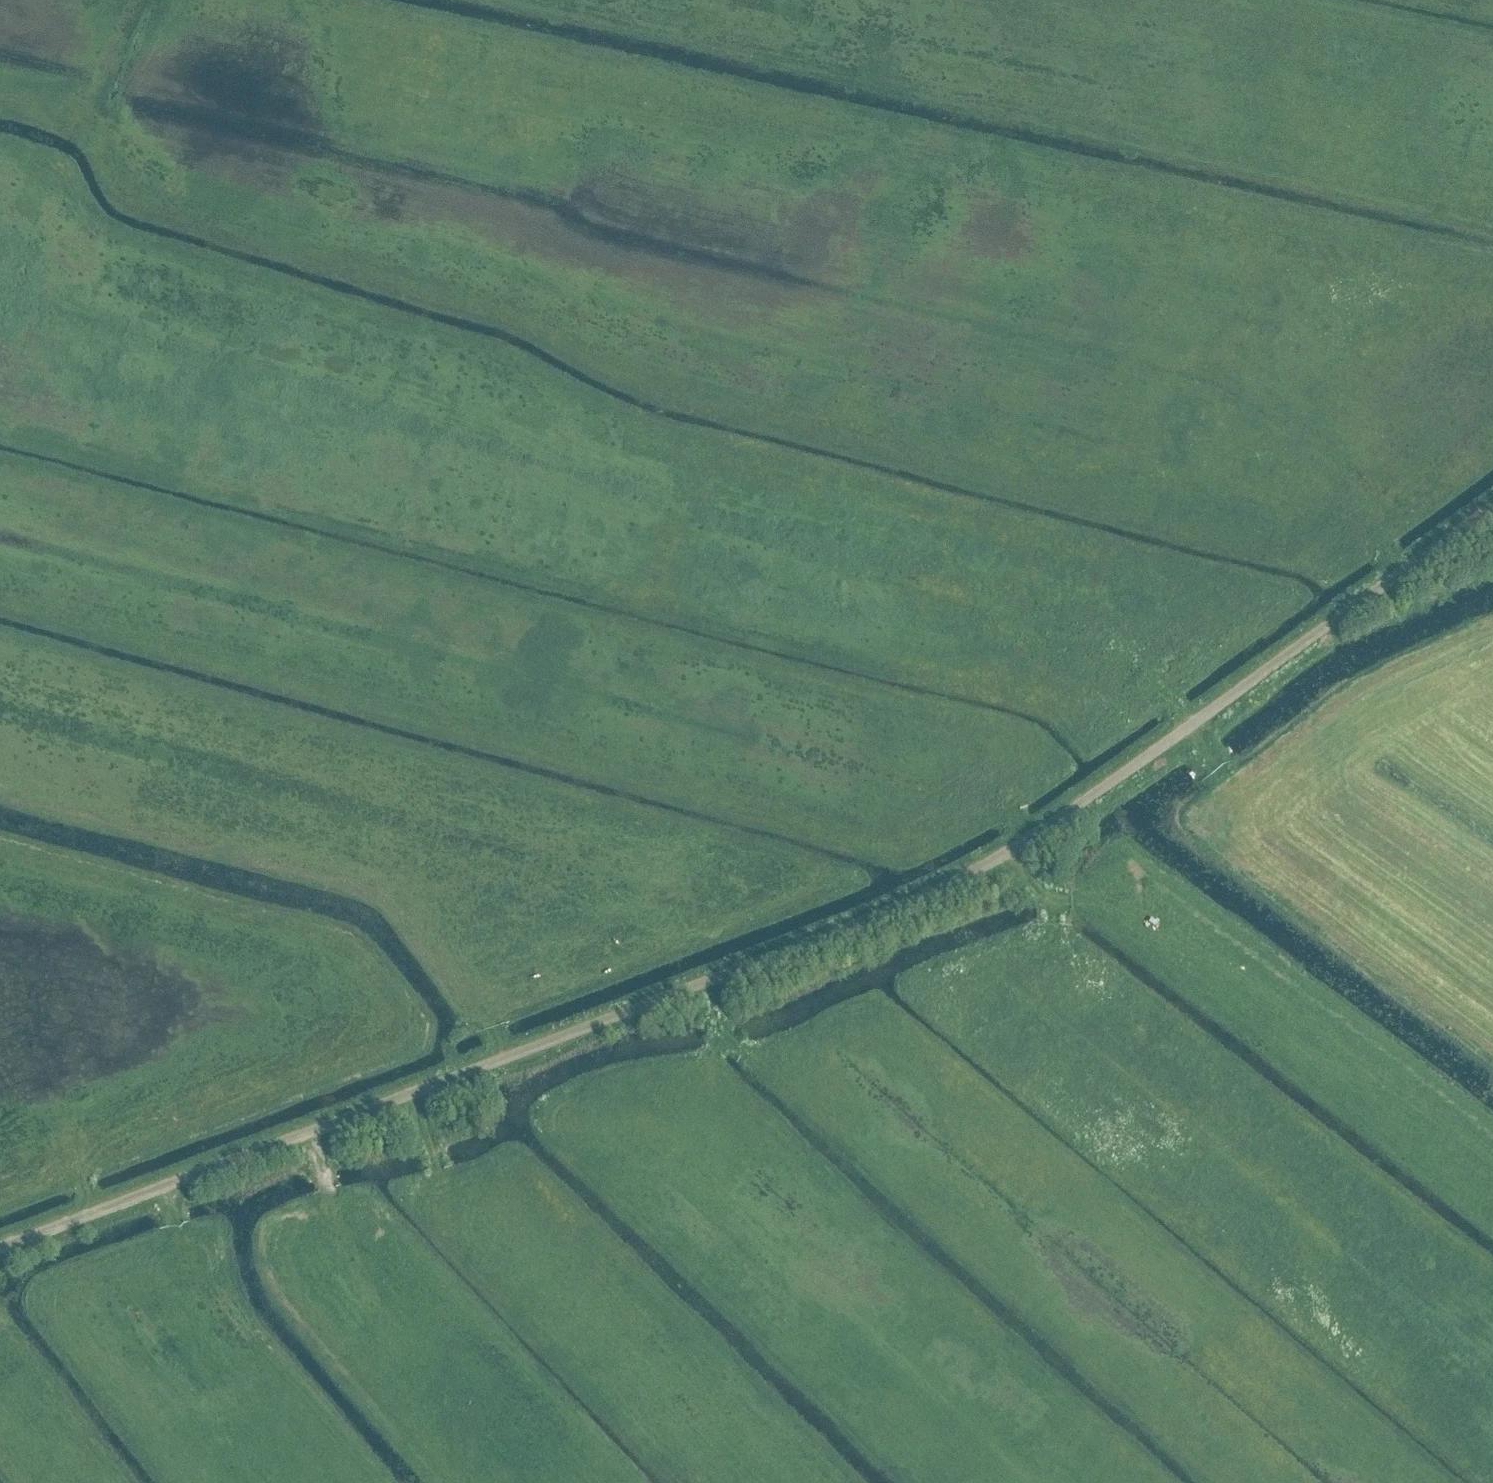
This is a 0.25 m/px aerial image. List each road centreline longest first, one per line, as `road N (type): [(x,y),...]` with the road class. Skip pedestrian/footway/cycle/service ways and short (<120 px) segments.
road 1 (unclassified): [(0,1249),(969,875),(1492,508)]

